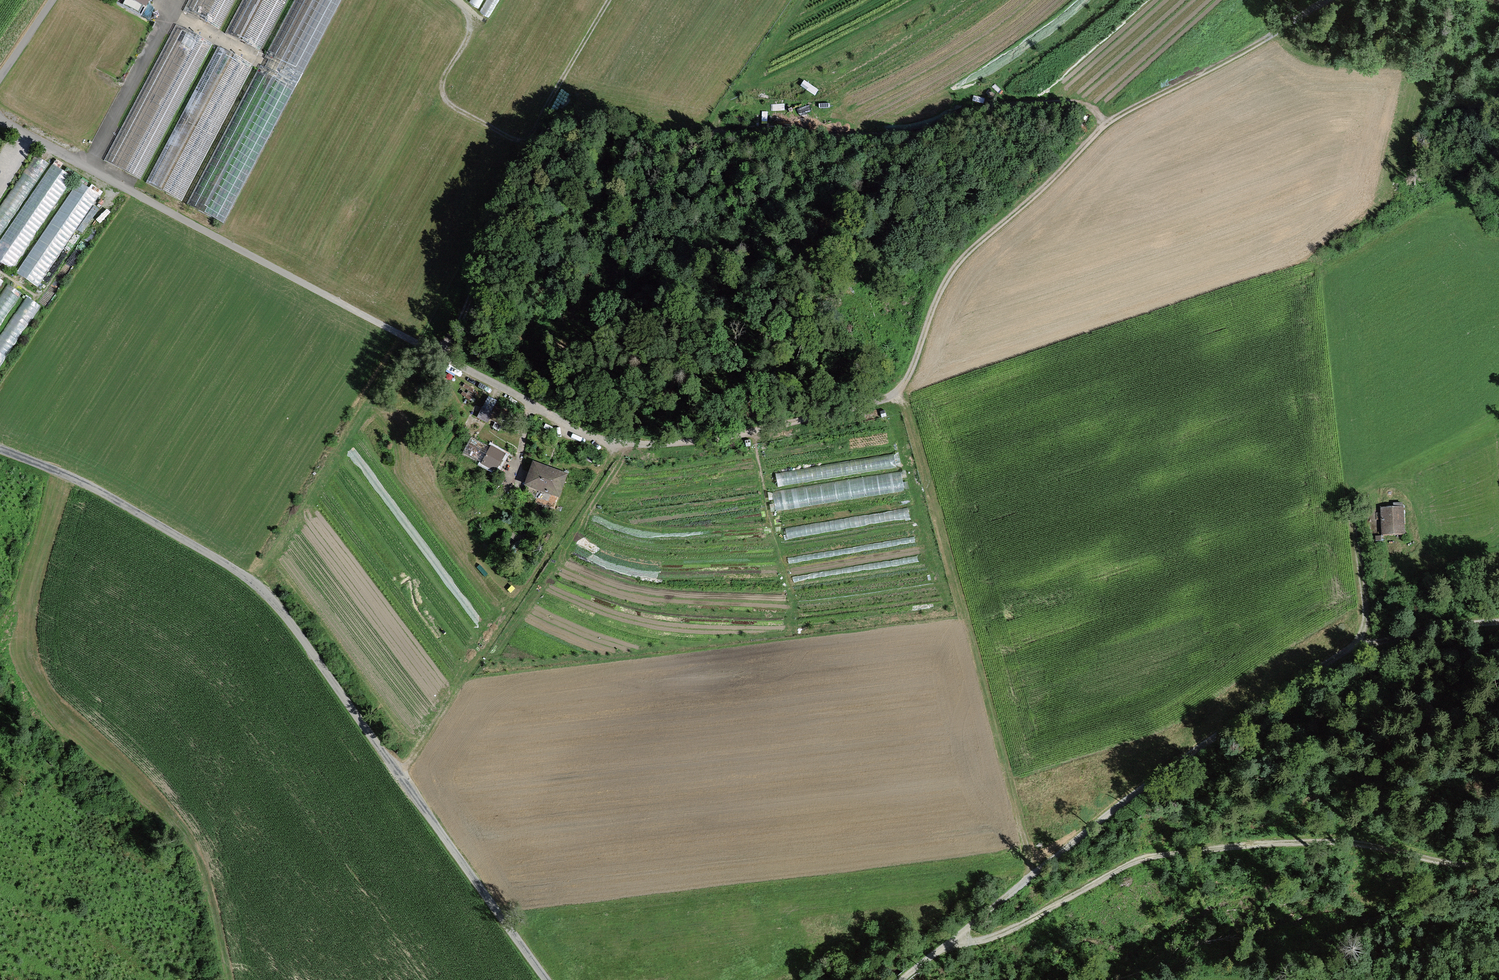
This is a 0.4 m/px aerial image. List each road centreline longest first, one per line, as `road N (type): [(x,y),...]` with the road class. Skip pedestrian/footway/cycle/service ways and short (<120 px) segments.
road 1 (track): [(1333,0),(1106,123),(1042,196),(951,278),(898,396),(732,437),(621,448),(532,403)]
road 2 (track): [(1106,123),(1088,109),(551,137),(487,255),(446,358)]
road 3 (unclassified): [(547,979),(247,575),(51,466),(0,447)]
road 4 (track): [(1498,618),(1388,637),(1329,660),(911,970)]
road 5 (track): [(1498,868),(1312,840),(1171,853),(1140,858),(1013,928),(936,956)]
road 6 (track): [(1031,876),(898,396)]
road 7 (track): [(1329,660),(1333,251)]
road 8 (track): [(621,448),(397,774)]
road 9 (track): [(452,0),(470,31),(443,79),(446,102),(514,140),(525,137),(608,0)]
road 10 (track): [(828,122),(885,0)]

